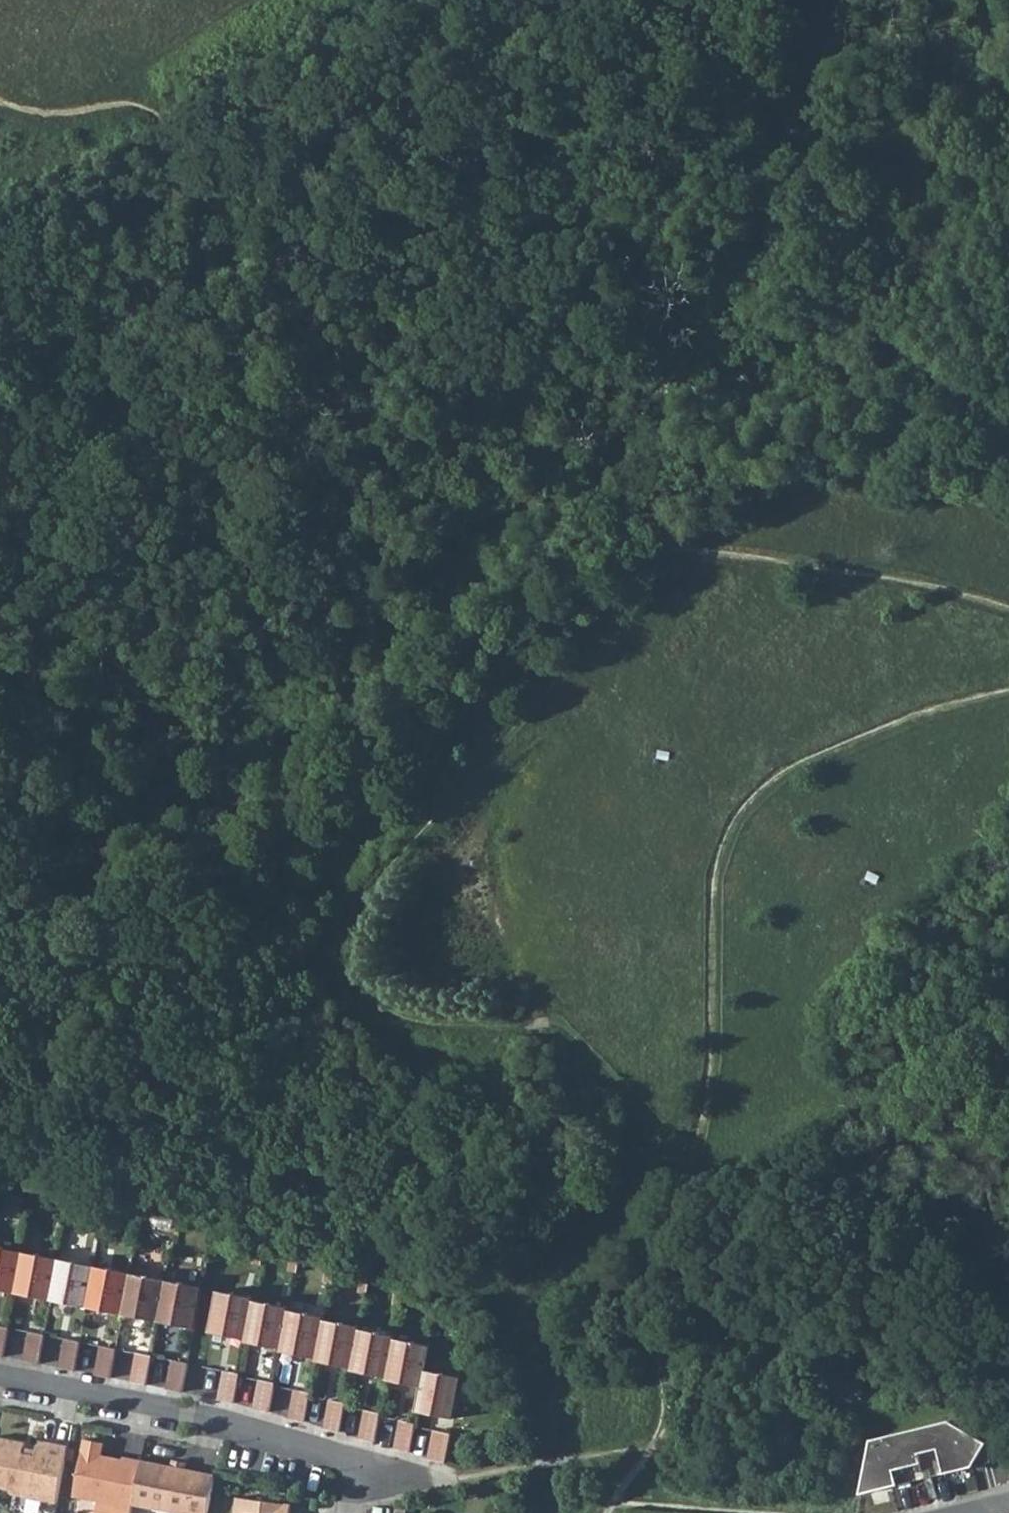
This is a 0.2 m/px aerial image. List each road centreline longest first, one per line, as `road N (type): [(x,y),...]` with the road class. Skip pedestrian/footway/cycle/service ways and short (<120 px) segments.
road 1 (residential): [(0,1377),(187,1414),(354,1465),(348,1512)]

